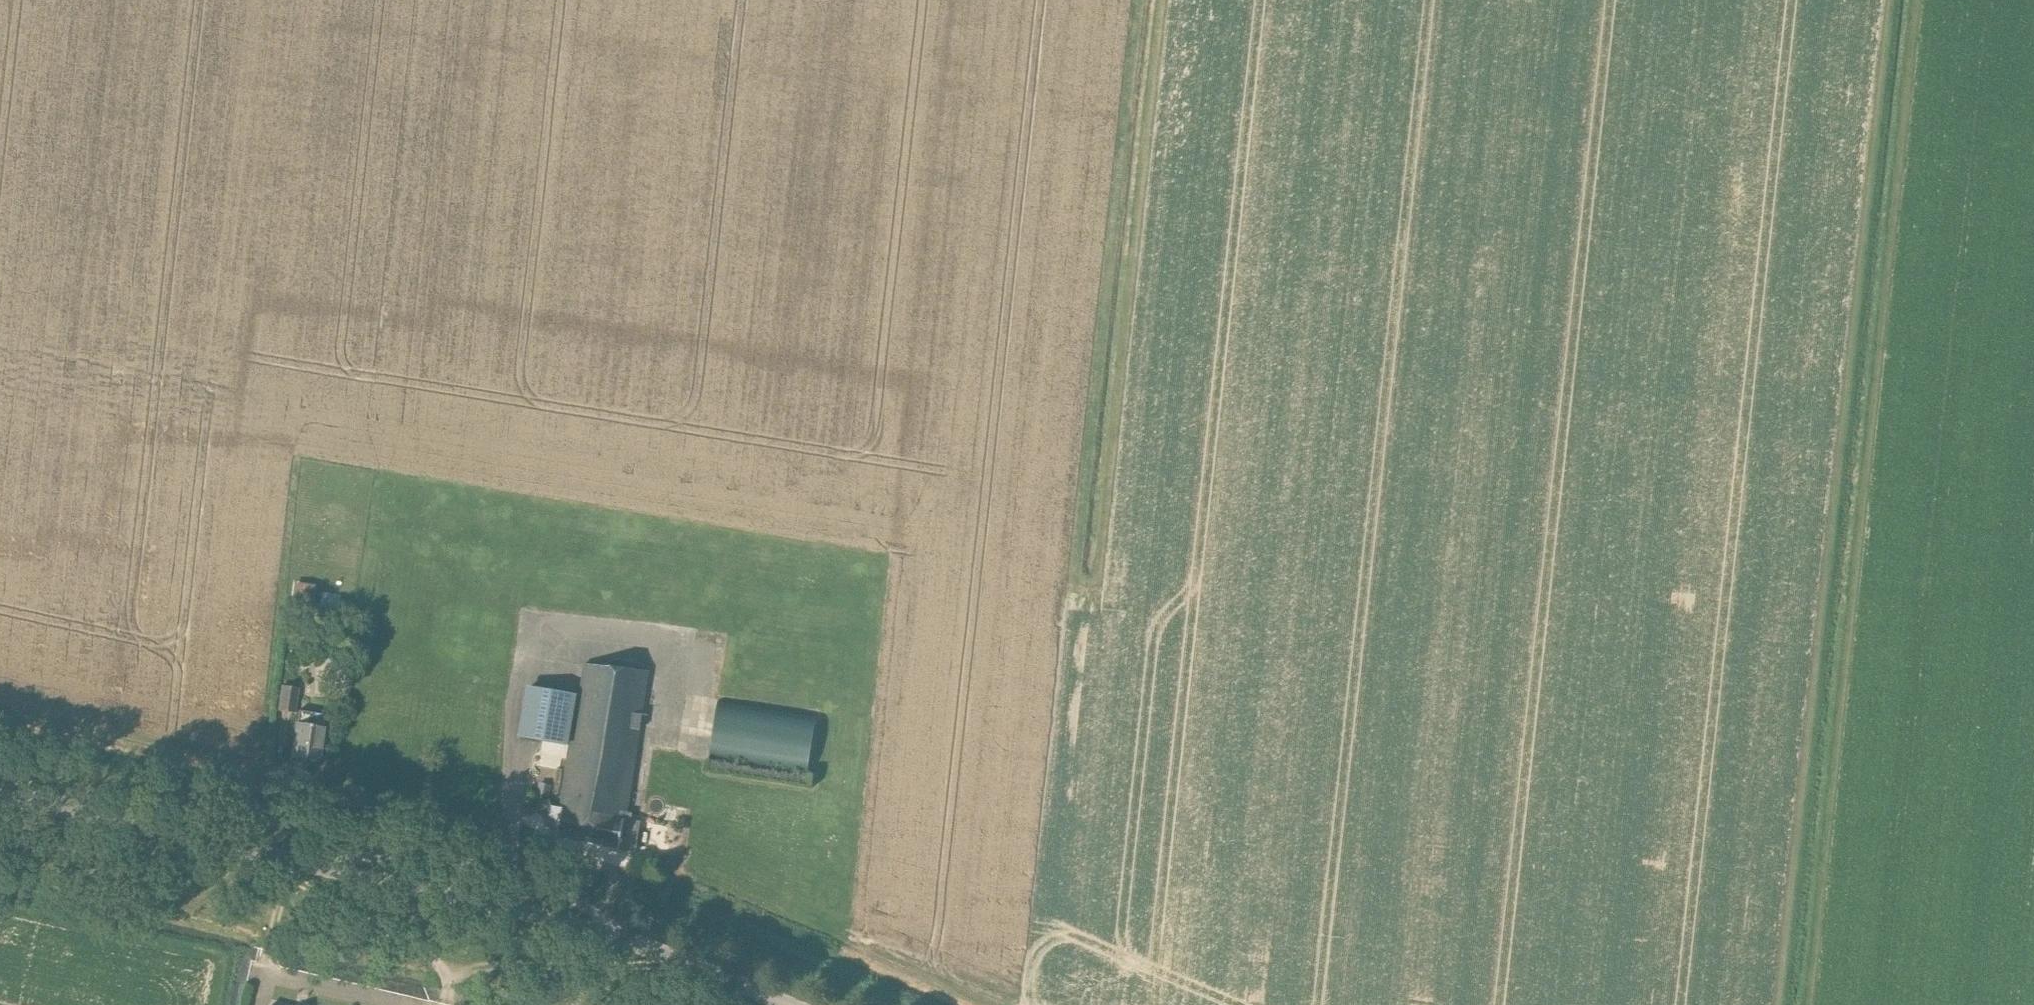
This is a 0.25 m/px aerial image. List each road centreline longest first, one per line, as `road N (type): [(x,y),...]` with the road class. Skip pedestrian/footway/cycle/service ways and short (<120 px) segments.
road 1 (track): [(1918,0),(1809,1004)]
road 2 (unclassified): [(787,1004),(608,934),(0,797)]
road 3 (track): [(667,913),(878,1004)]

